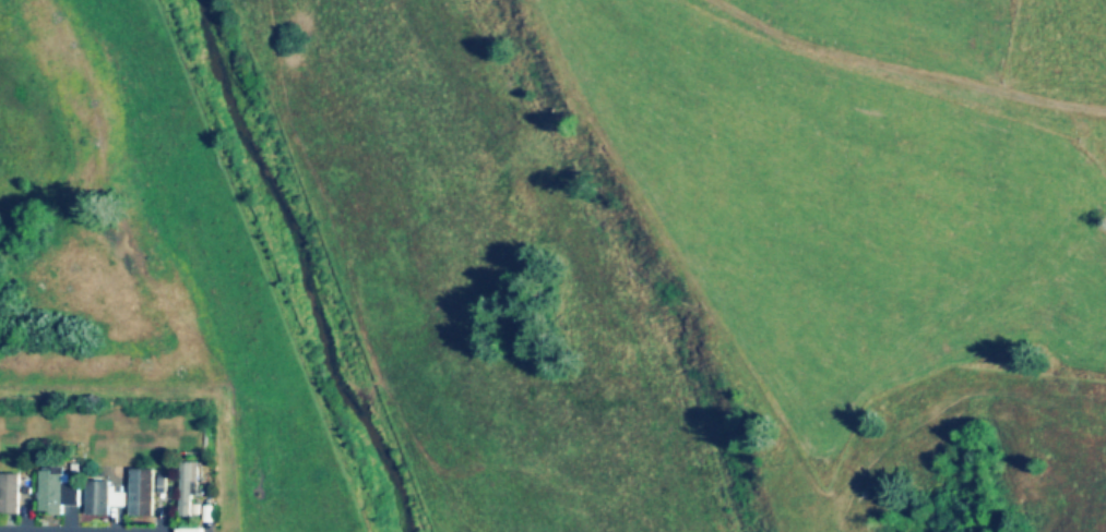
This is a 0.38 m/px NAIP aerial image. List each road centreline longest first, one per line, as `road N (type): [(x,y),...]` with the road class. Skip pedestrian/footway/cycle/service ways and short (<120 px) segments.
road 1 (track): [(1105,115),(814,49),(716,0)]

